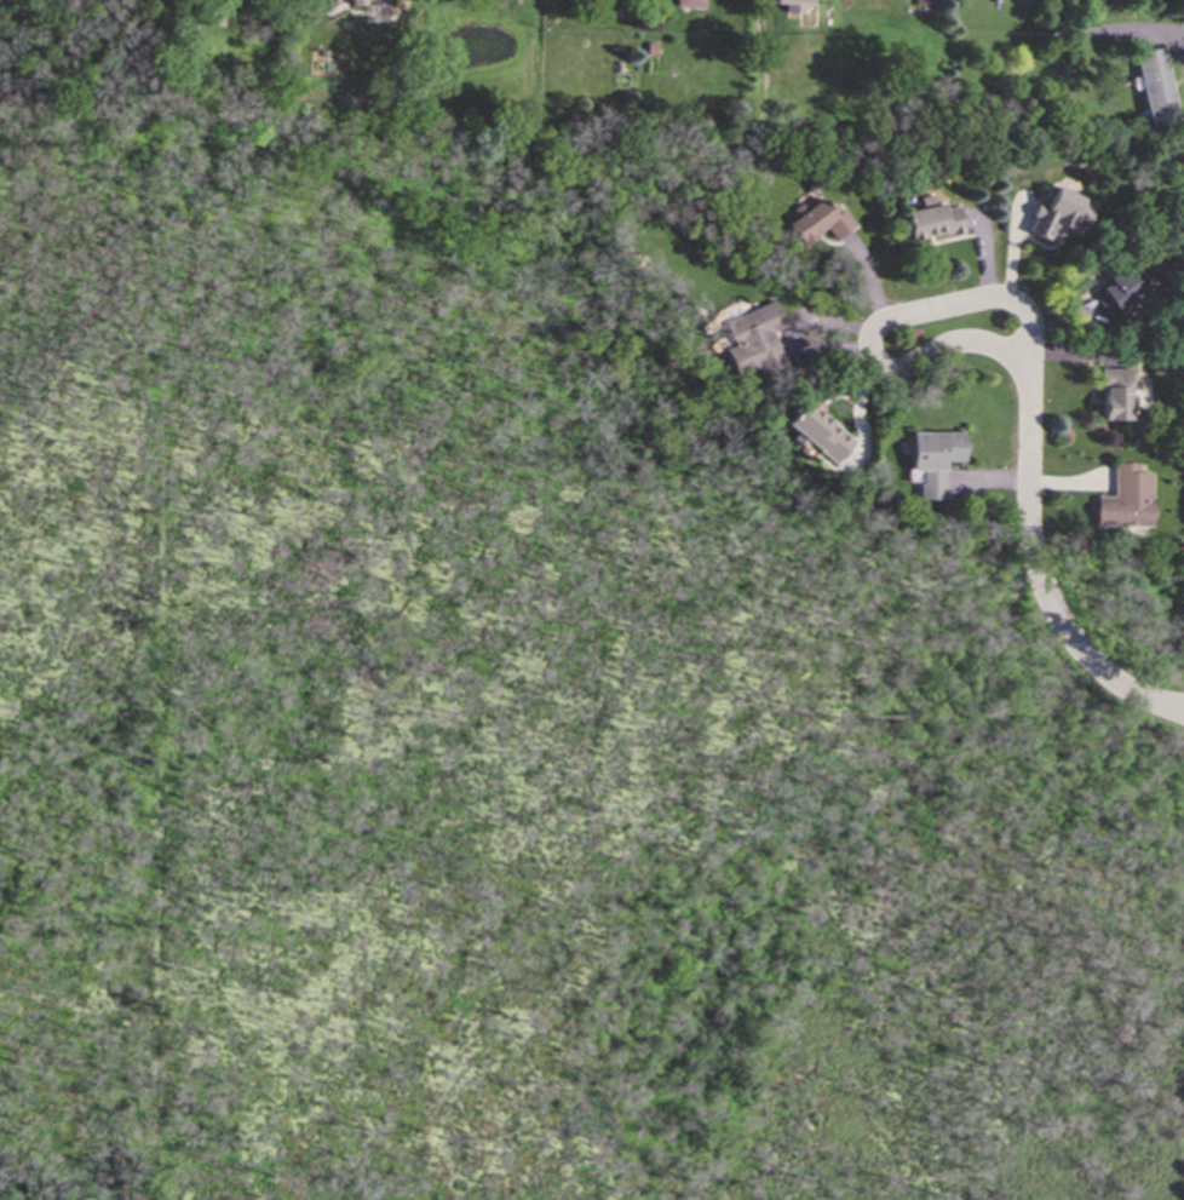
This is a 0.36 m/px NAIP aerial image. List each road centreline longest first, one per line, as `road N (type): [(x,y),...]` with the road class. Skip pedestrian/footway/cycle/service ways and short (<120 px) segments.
road 1 (residential): [(1183,712),(1123,689),(1086,655),(1044,588),(1030,530),(1030,367)]
road 2 (residential): [(1005,354),(1030,367),(1027,320),(1016,305),(994,300),(898,320),(872,339),(872,352),(891,371),(970,345),(1005,354)]

